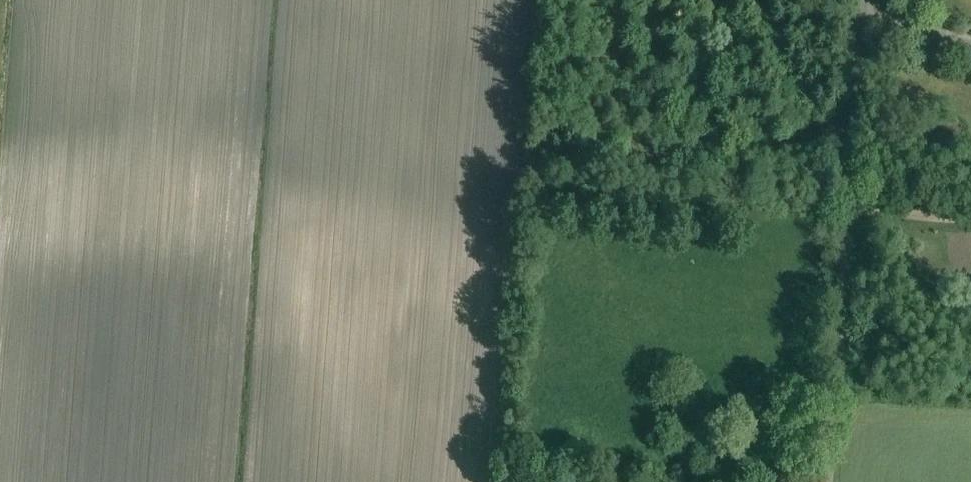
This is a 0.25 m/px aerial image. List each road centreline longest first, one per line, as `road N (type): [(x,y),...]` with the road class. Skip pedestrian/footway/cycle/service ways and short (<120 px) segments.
road 1 (unclassified): [(814,481),(854,0)]

